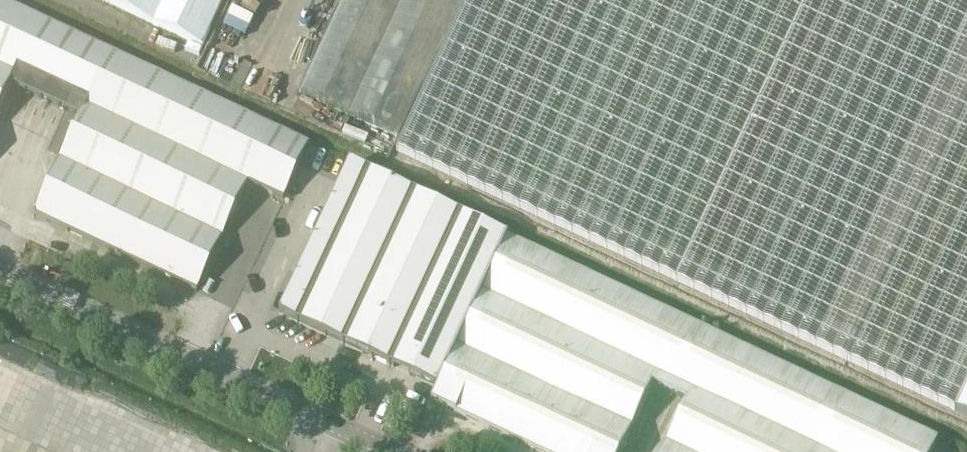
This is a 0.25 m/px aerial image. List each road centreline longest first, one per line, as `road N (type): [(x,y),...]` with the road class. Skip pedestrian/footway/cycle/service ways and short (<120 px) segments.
road 1 (tertiary): [(0,268),(392,451)]

